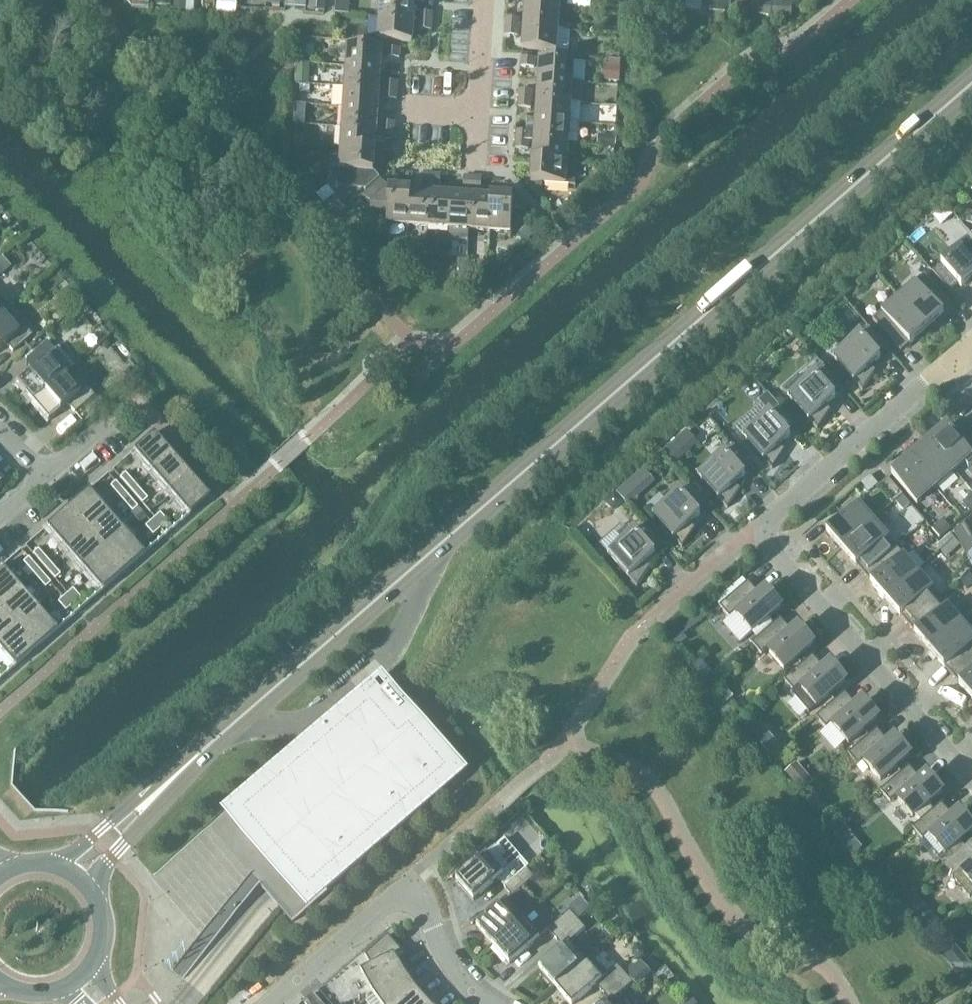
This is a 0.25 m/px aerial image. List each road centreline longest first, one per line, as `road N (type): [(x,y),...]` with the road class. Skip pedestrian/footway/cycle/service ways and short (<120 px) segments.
road 1 (secondary): [(507,487),(971,82)]
road 2 (secondary): [(507,487),(58,866)]
road 3 (secondary): [(91,888),(212,752),(498,504),(507,487)]
road 4 (residential): [(971,783),(757,528)]
road 5 (residential): [(757,528),(957,361)]
road 6 (residential): [(266,1003),(412,884)]
road 7 (residential): [(485,0),(475,174)]
road 8 (residential): [(495,1003),(457,976),(412,884)]
road 9 (residential): [(43,480),(144,388)]
road 10 (residential): [(662,606),(757,528)]

